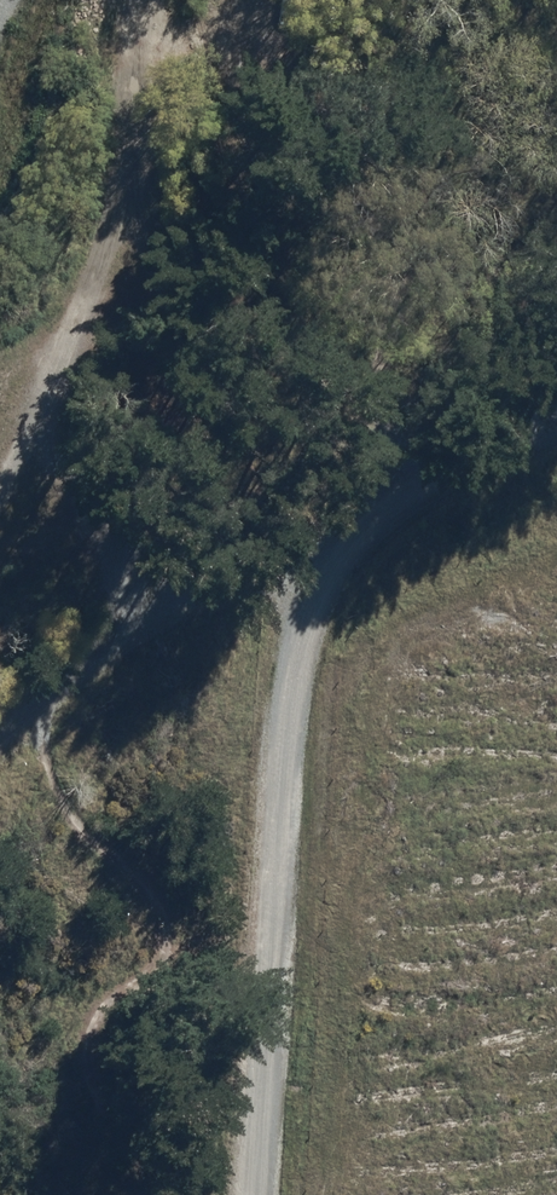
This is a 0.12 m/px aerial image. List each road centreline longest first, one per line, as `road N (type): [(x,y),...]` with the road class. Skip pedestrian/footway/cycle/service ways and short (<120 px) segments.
road 1 (unclassified): [(260,1194),(295,652),(331,558)]
road 2 (track): [(132,1194),(59,1042),(93,974),(163,901),(75,815),(53,743),(36,718)]
road 3 (track): [(0,476),(121,233),(121,61),(176,0)]
road 4 (unclassified): [(0,747),(147,604),(331,558)]
road 5 (unclassified): [(331,558),(380,503),(556,412)]

